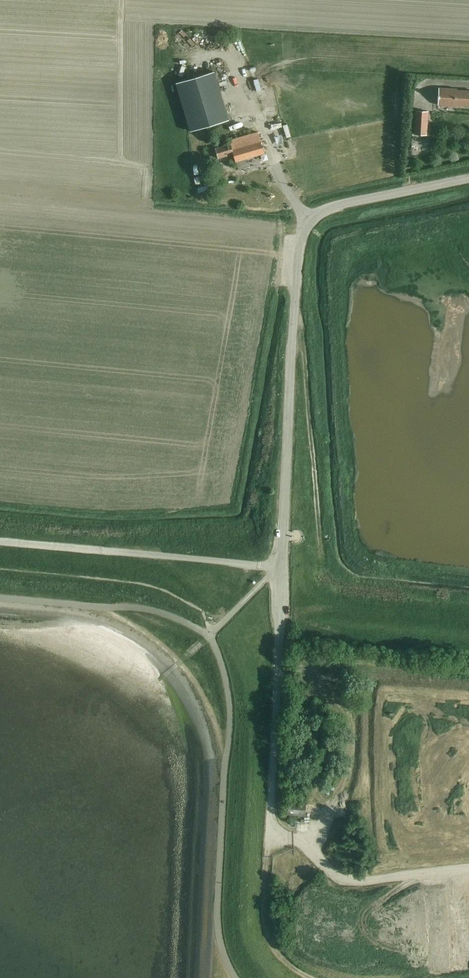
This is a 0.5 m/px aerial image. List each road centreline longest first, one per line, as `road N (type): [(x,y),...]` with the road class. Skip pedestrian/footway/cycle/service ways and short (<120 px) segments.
road 1 (unclassified): [(267,859),(304,227),(328,207),(468,177)]
road 2 (track): [(0,542),(284,568)]
road 3 (track): [(267,859),(267,924),(287,967),(310,977)]

